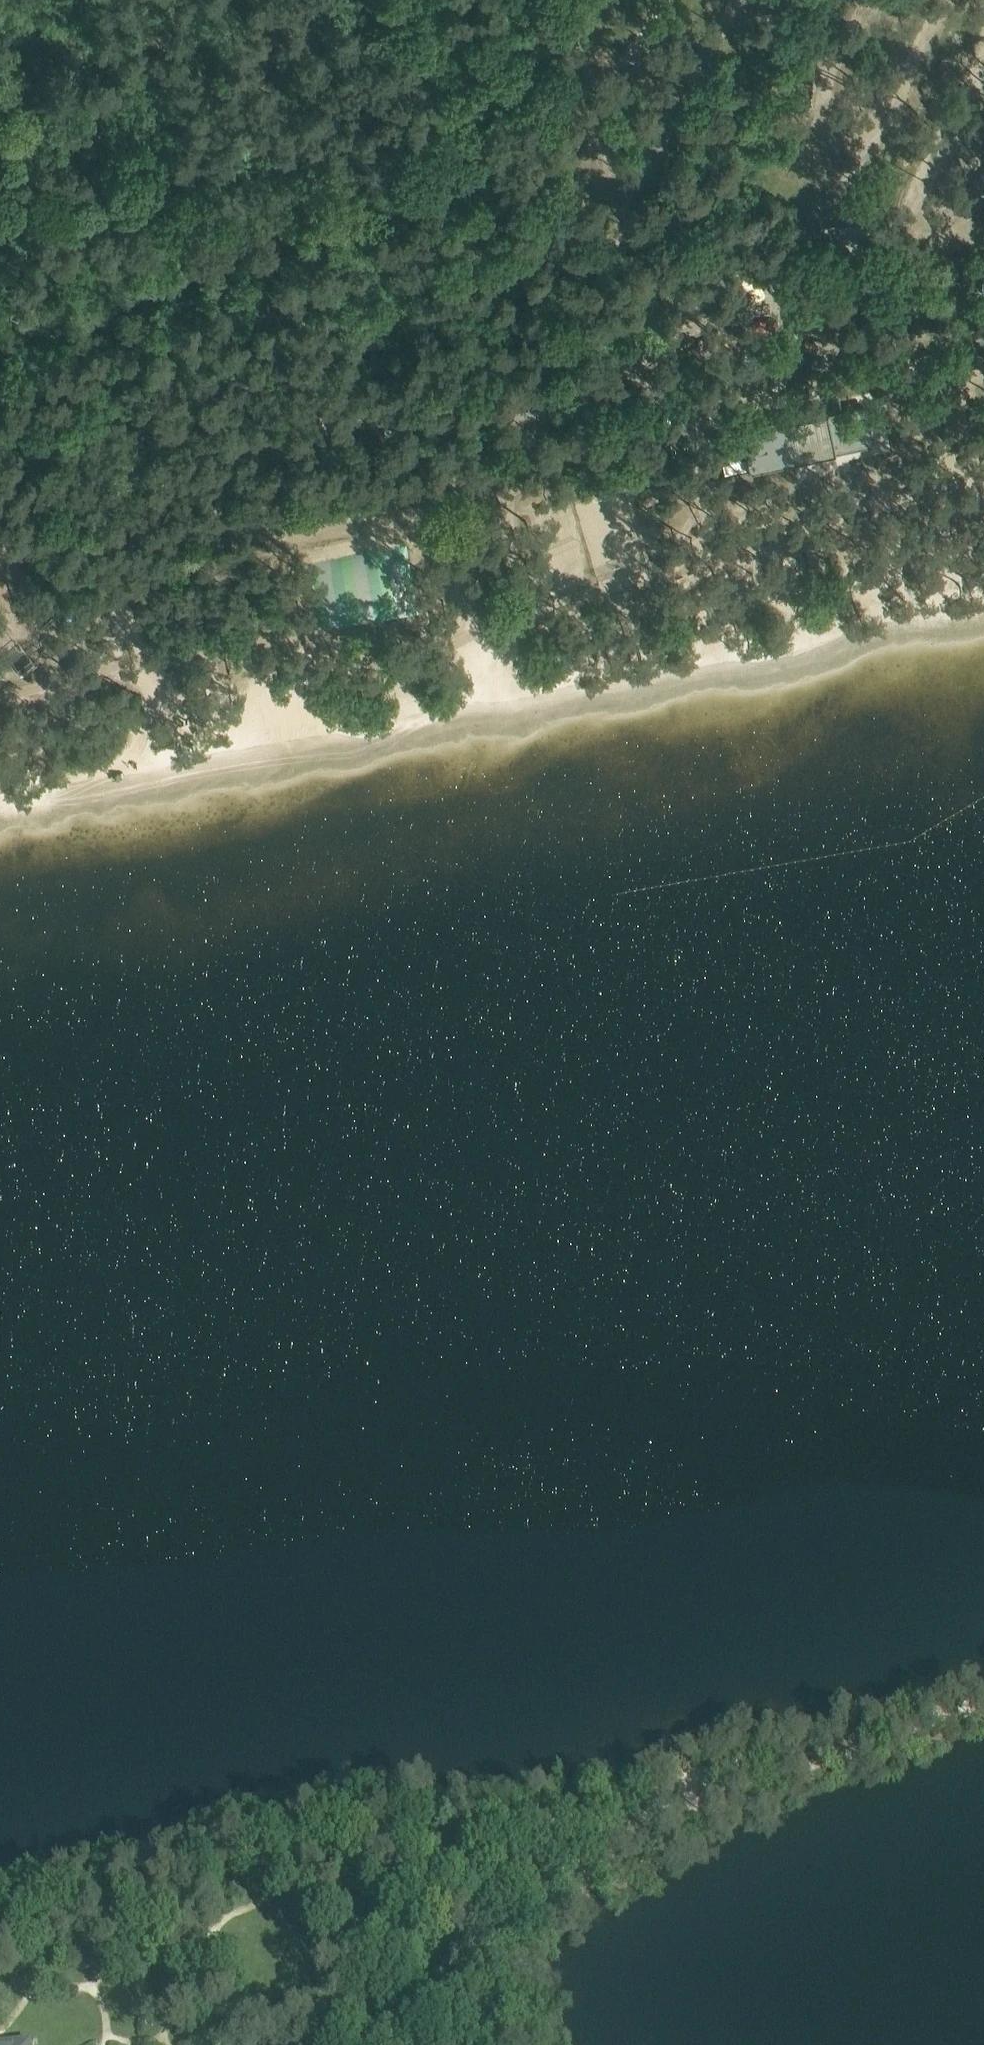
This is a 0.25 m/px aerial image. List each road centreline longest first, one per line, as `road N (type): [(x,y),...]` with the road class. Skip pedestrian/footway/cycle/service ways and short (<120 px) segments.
road 1 (track): [(0,145),(314,189)]

